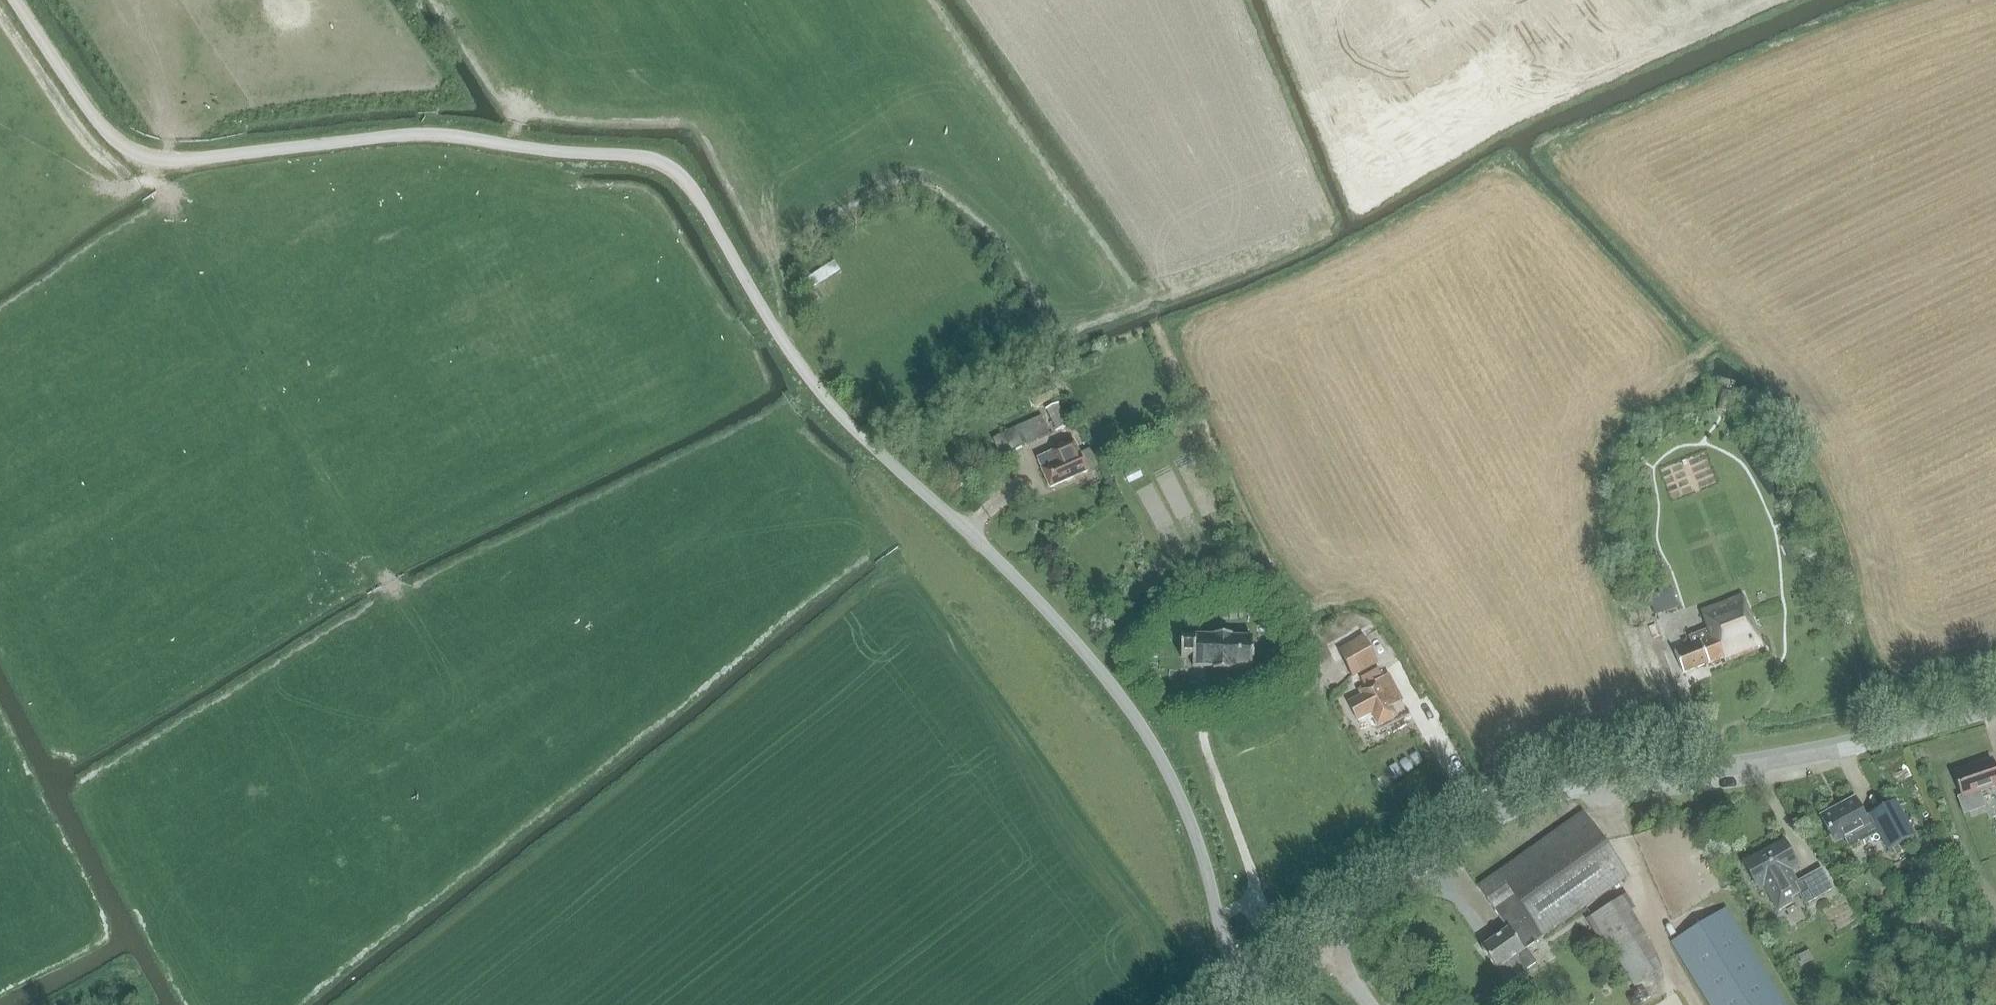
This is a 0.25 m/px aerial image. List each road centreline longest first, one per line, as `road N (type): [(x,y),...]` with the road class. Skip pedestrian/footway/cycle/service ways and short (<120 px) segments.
road 1 (unclassified): [(1247,984),(1226,953),(1200,848),(1169,778),(1104,676),(838,411),(793,355),(696,193),(671,168),(641,157),(455,137),(175,161),(139,155),(105,131),(11,0)]
road 2 (tertiary): [(1328,950),(1375,898),(1485,818),(1570,785),(1915,732),(1995,705)]

